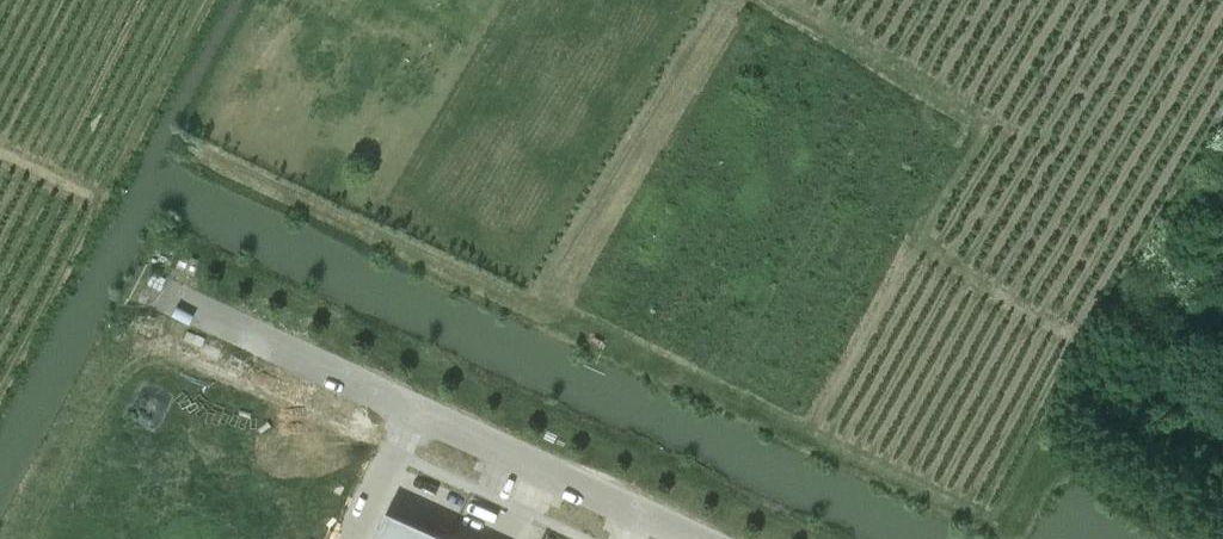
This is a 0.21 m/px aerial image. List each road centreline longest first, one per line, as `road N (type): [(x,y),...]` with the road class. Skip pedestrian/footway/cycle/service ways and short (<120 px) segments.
road 1 (unclassified): [(144,286),(692,538)]

